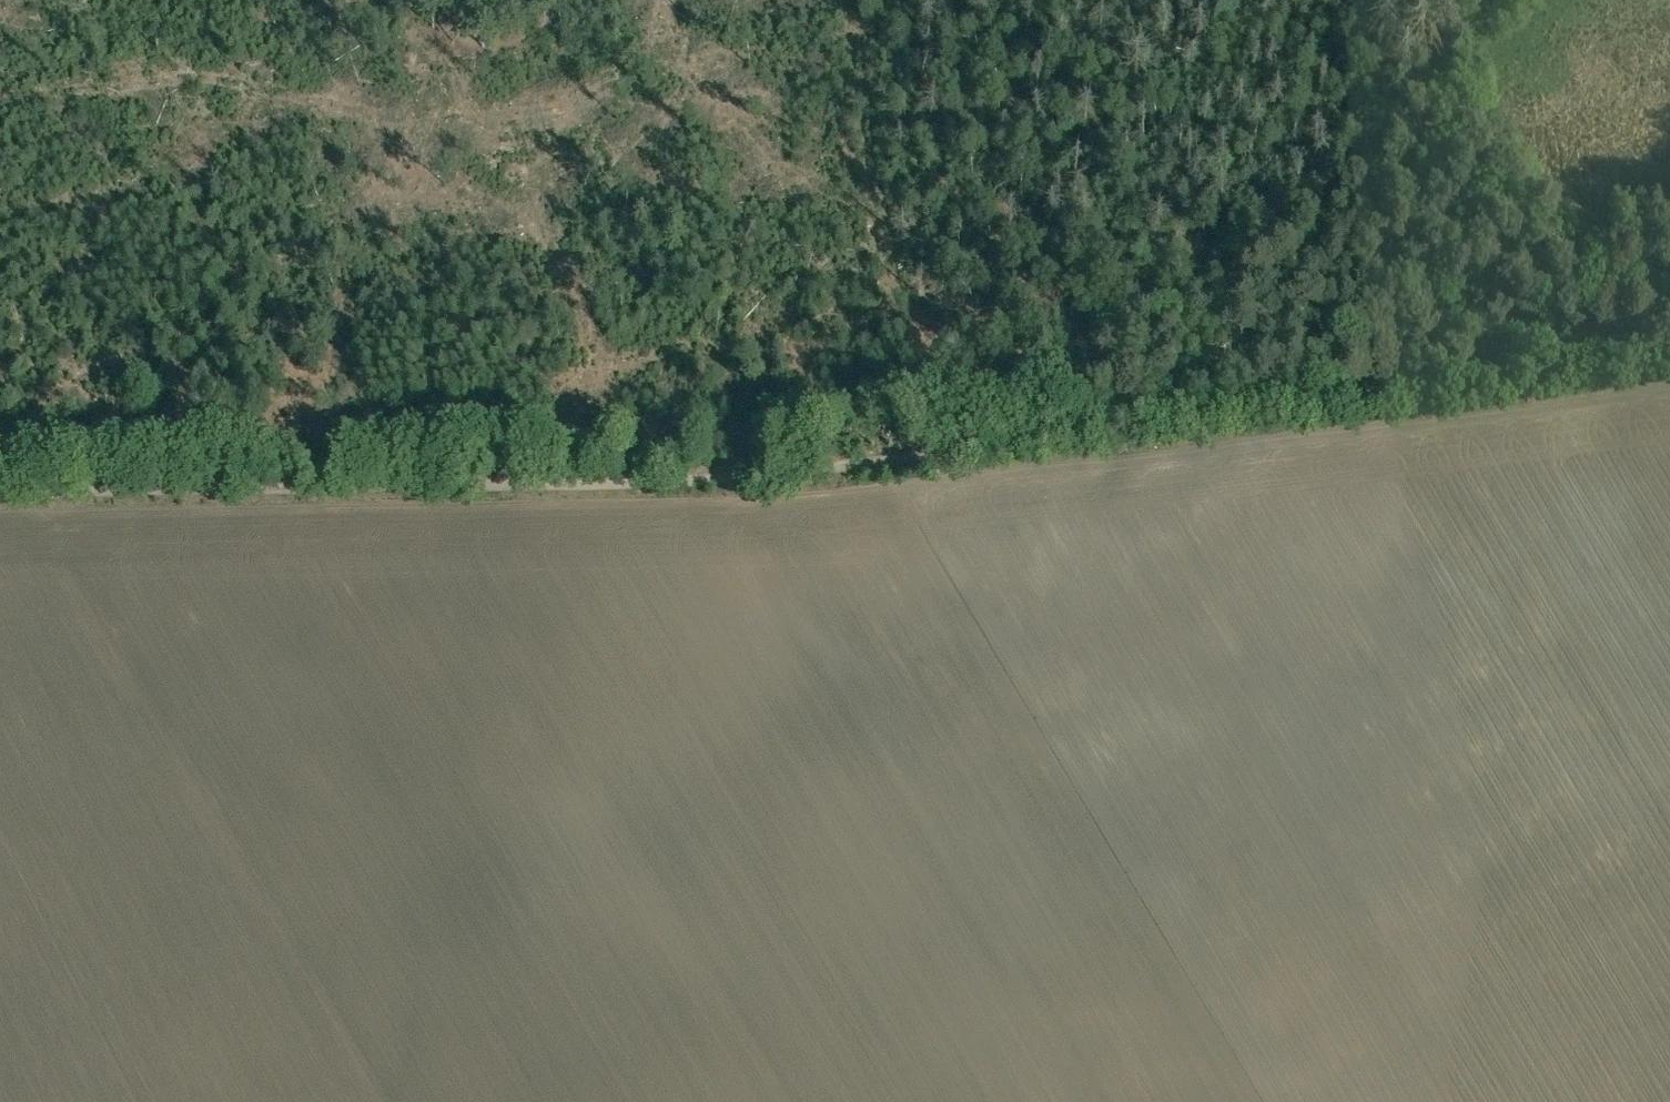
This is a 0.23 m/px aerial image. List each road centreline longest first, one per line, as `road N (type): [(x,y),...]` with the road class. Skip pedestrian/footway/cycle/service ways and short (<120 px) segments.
road 1 (track): [(0,493),(738,477),(1669,362)]

